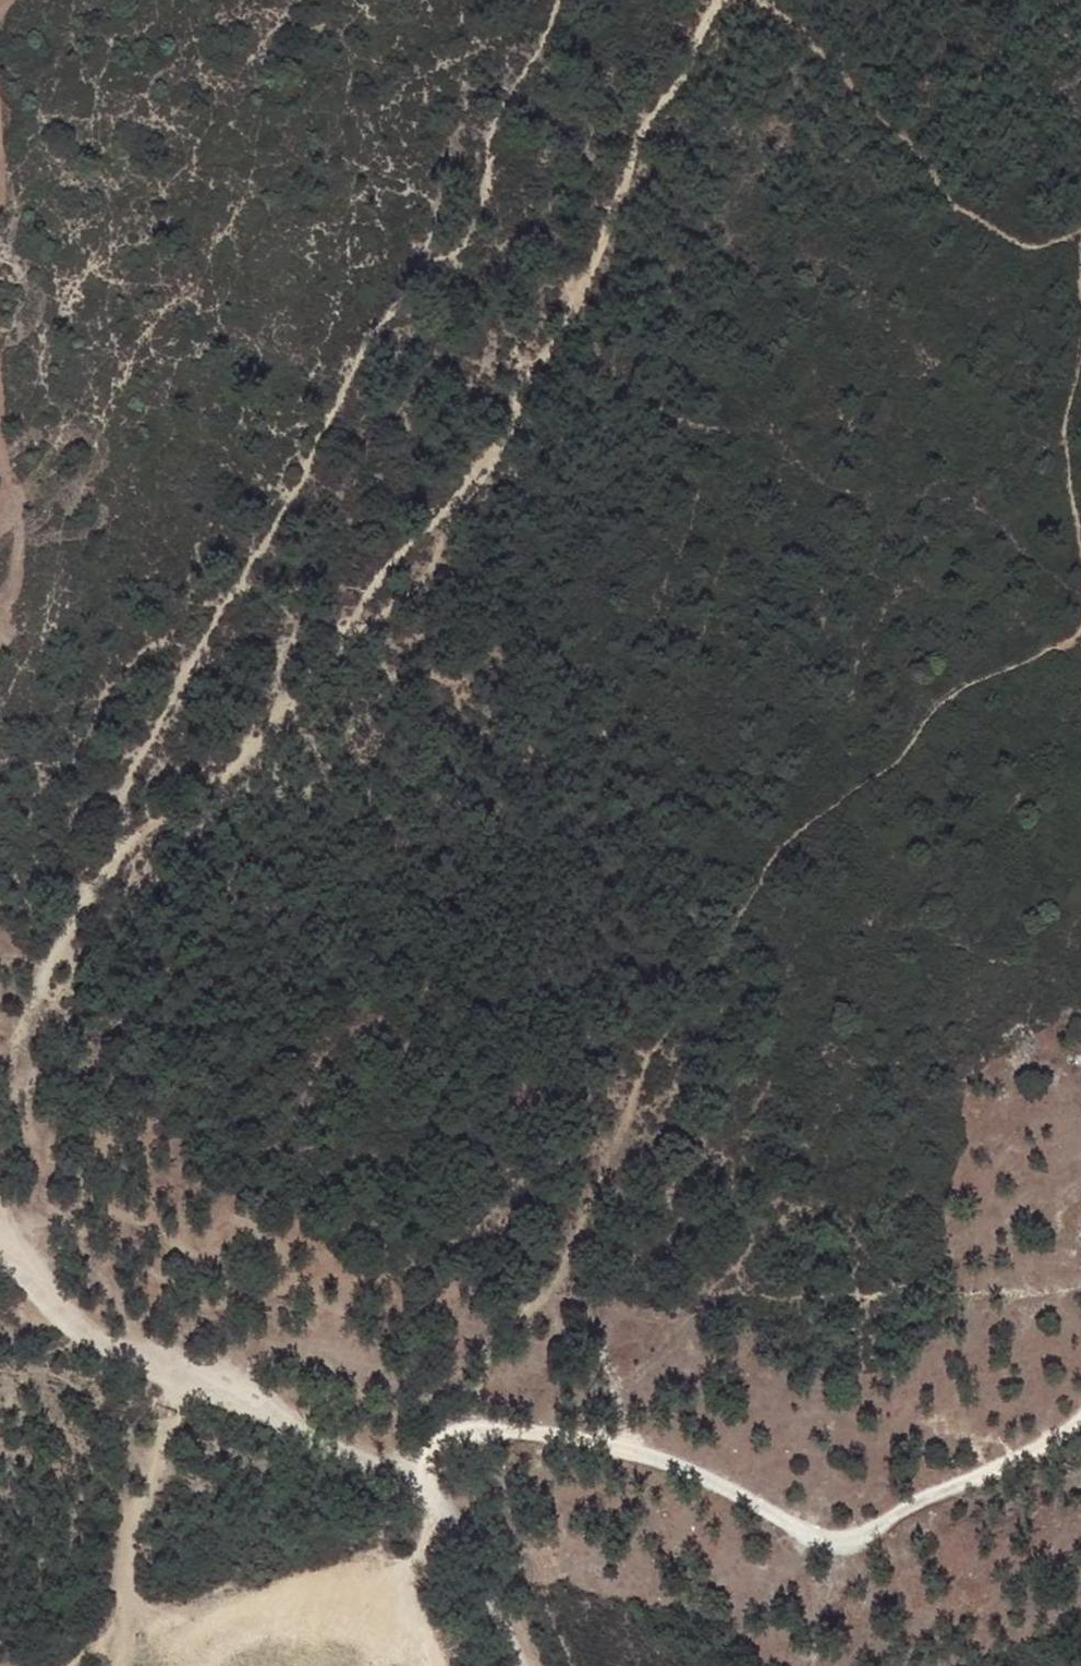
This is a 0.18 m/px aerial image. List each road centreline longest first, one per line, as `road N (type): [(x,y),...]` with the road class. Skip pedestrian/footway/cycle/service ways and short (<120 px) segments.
road 1 (unclassified): [(1080,1424),(847,1546),(828,1545),(660,1457),(546,1434),(458,1438),(426,1462),(415,1488),(472,1542),(525,1665)]
road 2 (track): [(100,1665),(99,1646),(120,1632),(178,1379)]
road 3 (track): [(178,1379),(304,1428),(415,1488)]
road 4 (track): [(4,1251),(77,1327),(178,1379)]

